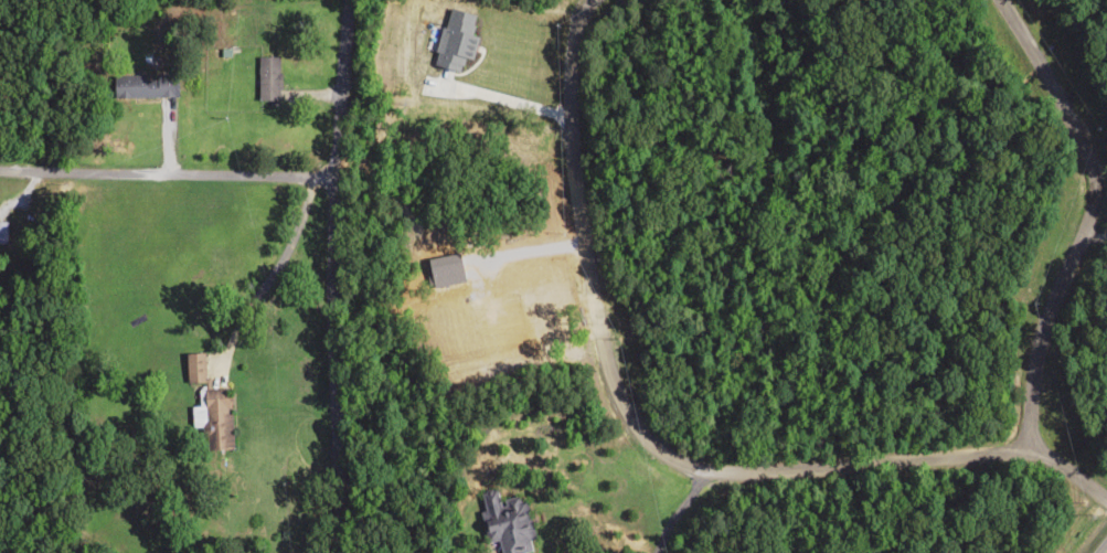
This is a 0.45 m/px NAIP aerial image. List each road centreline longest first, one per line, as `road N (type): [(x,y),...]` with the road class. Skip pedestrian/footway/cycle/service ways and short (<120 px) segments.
road 1 (residential): [(936,552),(938,468),(966,351),(961,290),(936,257),(914,150),(873,98),(800,70),(711,76),(587,194),(545,259),(519,333),(482,552)]
road 2 (residential): [(338,552),(332,213),(355,0)]
road 3 (residential): [(333,268),(0,288)]

